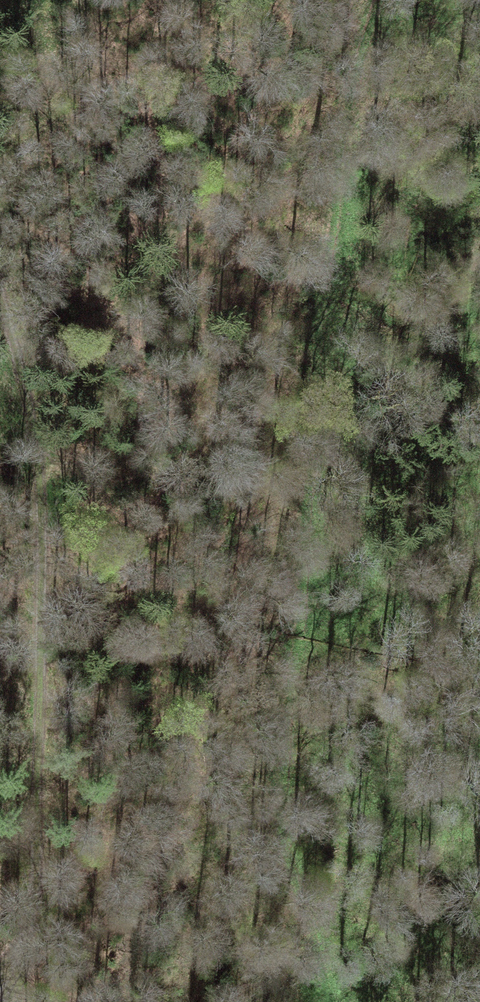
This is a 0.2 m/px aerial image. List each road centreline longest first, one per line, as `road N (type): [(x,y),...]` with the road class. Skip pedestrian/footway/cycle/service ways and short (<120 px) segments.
road 1 (track): [(381,0),(352,76),(329,229),(286,769),(290,851),(331,1001)]
road 2 (track): [(0,293),(43,528),(36,908),(0,992)]

